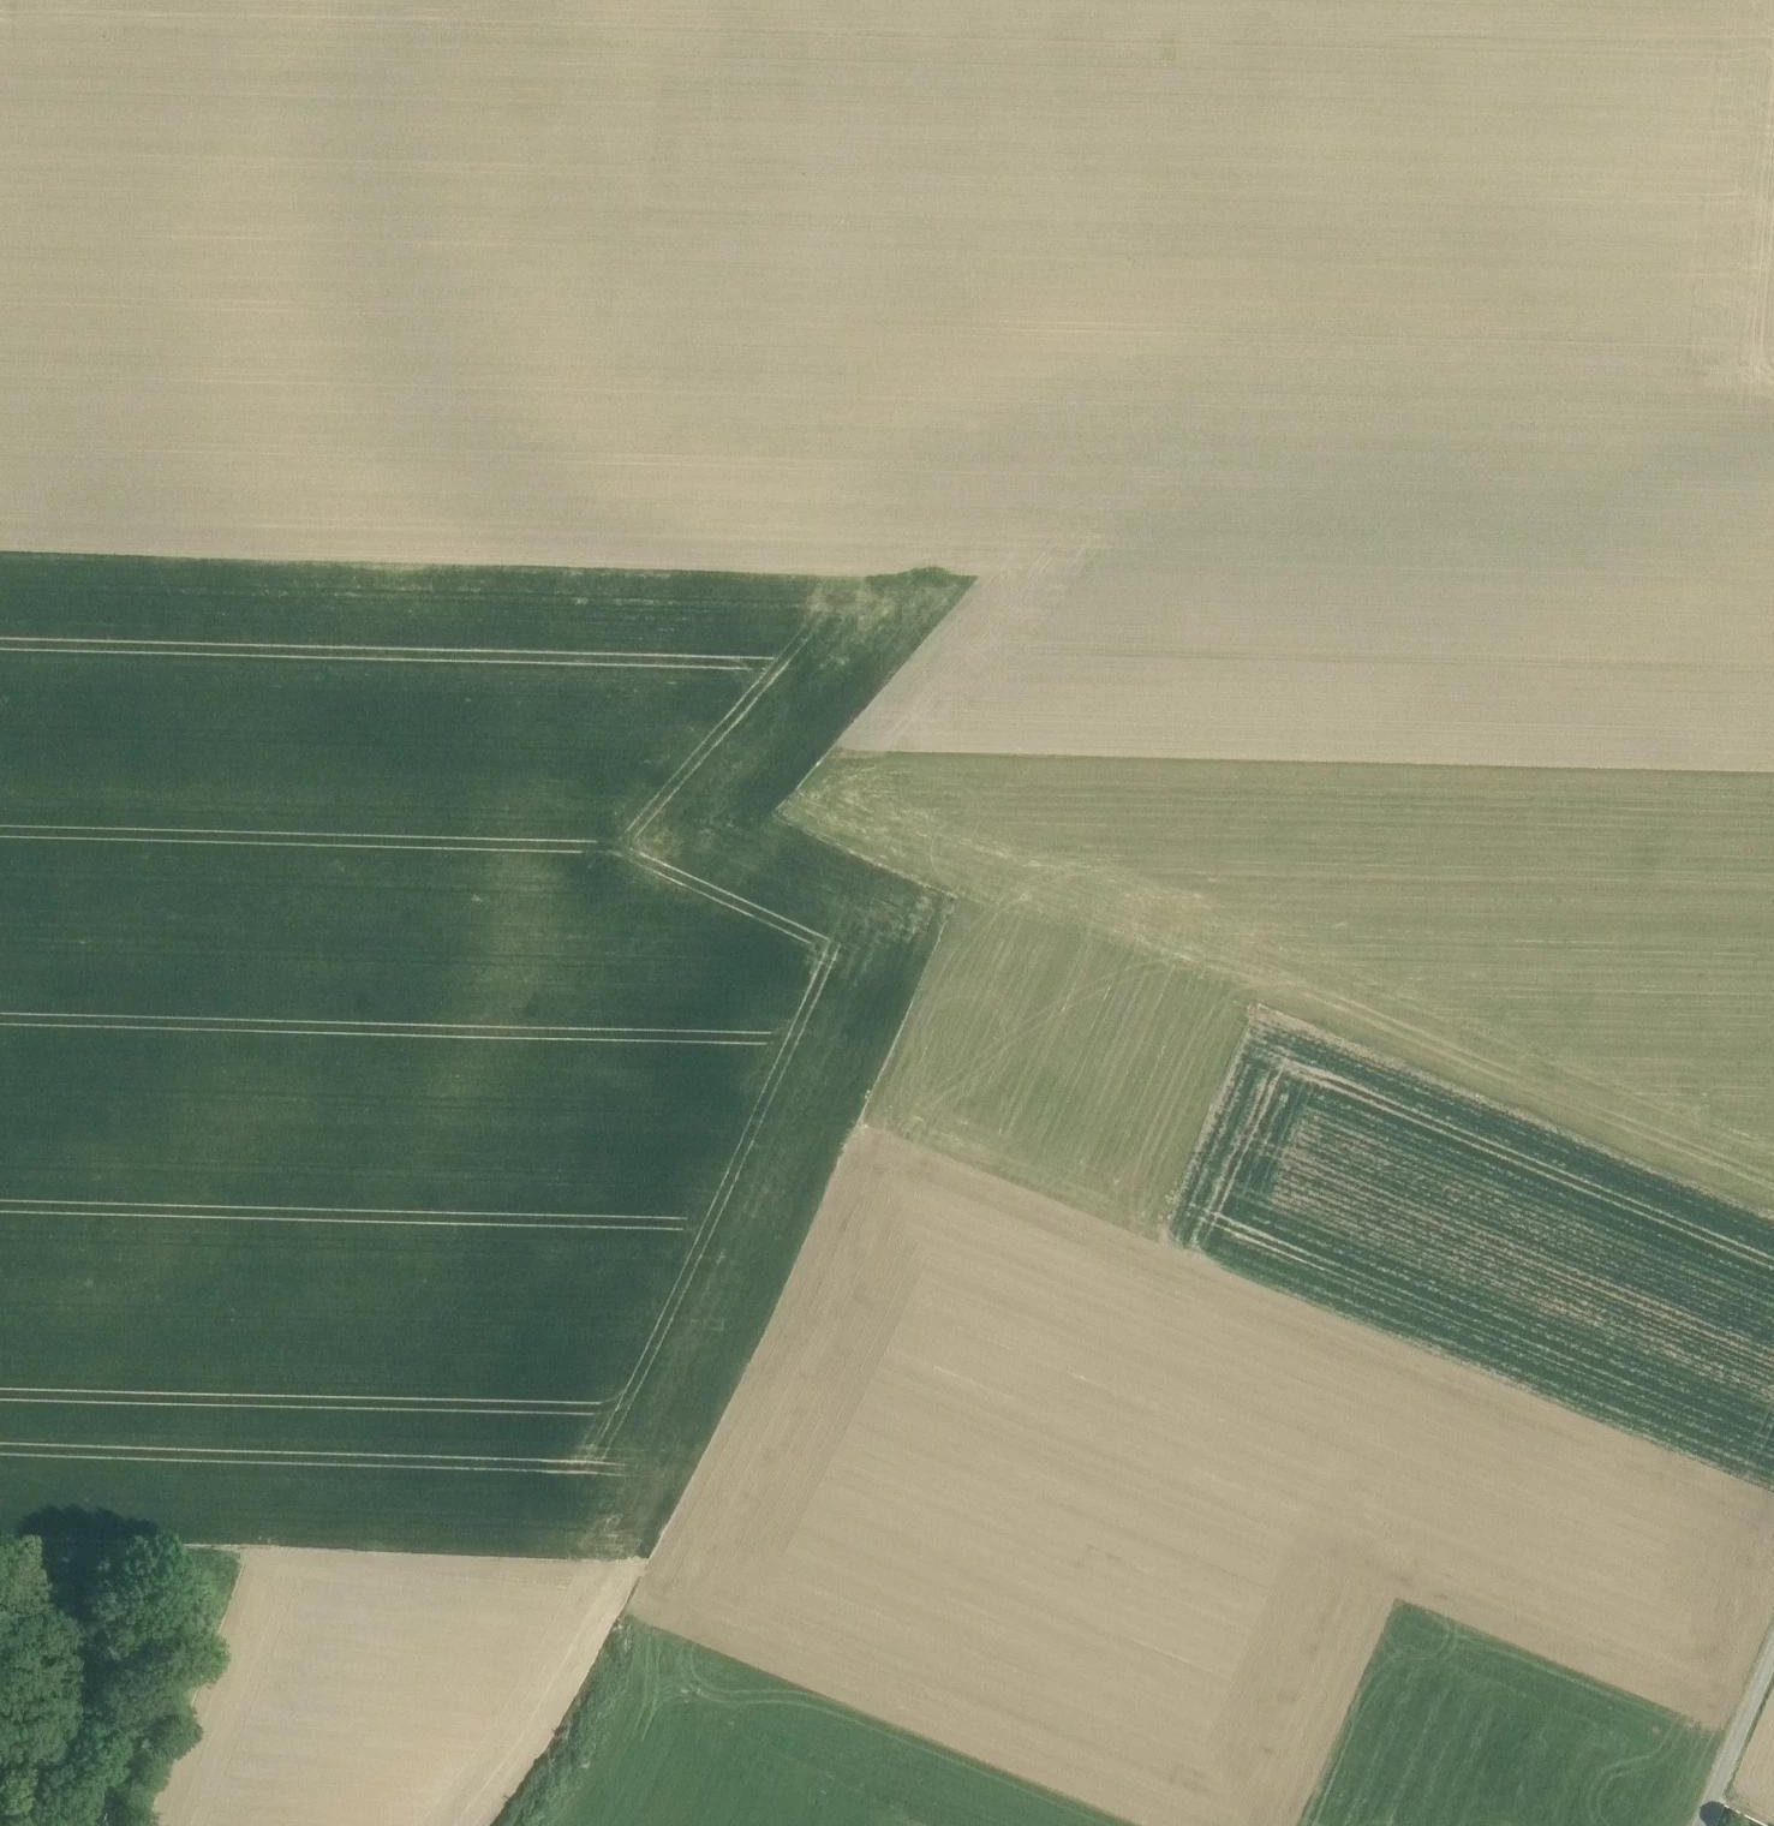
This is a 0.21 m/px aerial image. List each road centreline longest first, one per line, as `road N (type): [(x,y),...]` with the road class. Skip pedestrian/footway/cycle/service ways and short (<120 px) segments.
road 1 (unclassified): [(1708,1825),(1773,1660)]

